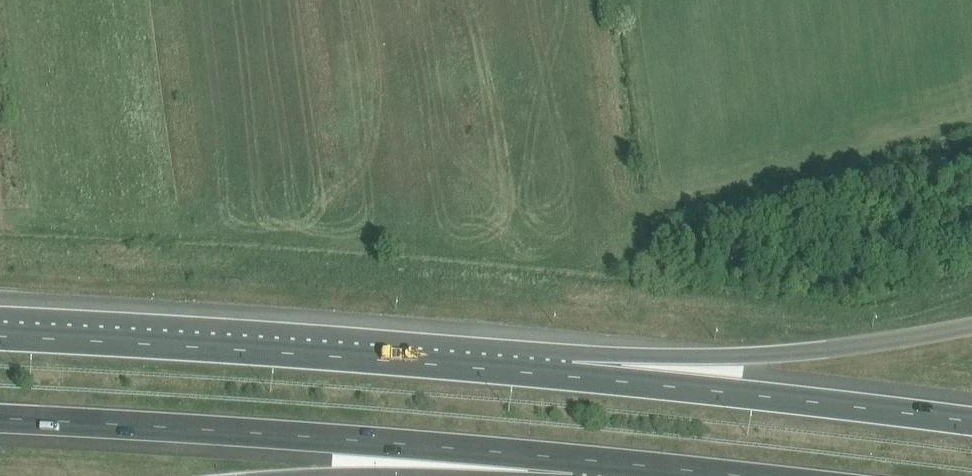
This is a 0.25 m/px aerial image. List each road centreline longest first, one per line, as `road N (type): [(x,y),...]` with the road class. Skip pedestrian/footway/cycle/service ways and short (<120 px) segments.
road 1 (motorway): [(971,418),(569,375),(0,337)]
road 2 (motorway): [(0,419),(724,475)]

